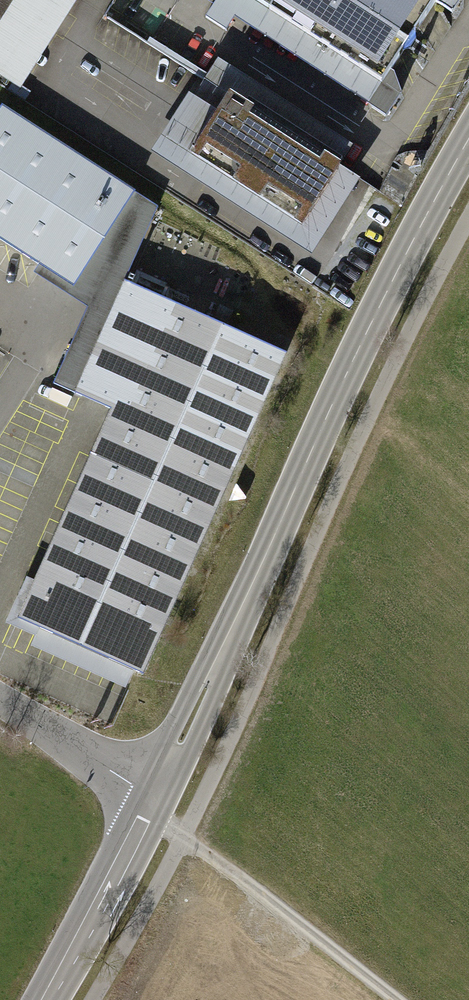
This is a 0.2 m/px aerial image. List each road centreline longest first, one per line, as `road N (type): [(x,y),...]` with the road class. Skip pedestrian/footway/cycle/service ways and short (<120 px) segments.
road 1 (secondary): [(151,805),(362,341),(468,139)]
road 2 (track): [(393,999),(151,805)]
road 3 (secondary): [(39,999),(151,805)]
road 4 (residential): [(0,702),(151,805)]

